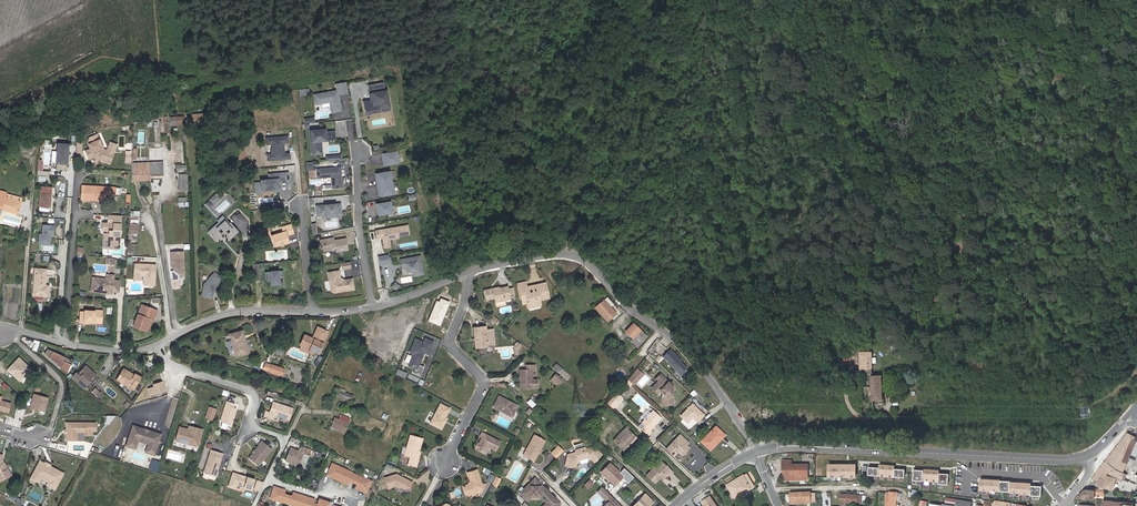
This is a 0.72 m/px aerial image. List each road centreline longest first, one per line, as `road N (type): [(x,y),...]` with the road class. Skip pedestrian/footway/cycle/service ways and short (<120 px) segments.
road 1 (residential): [(756,452),(698,362),(581,258),(542,255),(467,275)]
road 2 (tertiary): [(756,452),(794,446),(1086,457)]
road 3 (track): [(458,0),(581,258)]
road 4 (residential): [(467,275),(452,349),(484,386),(444,463)]
road 5 (residential): [(68,344),(79,174)]
road 6 (residential): [(316,312),(232,314),(161,346)]
road 7 (residential): [(358,153),(359,227),(374,307)]
road 8 (residential): [(240,441),(256,401),(248,389),(174,366)]

